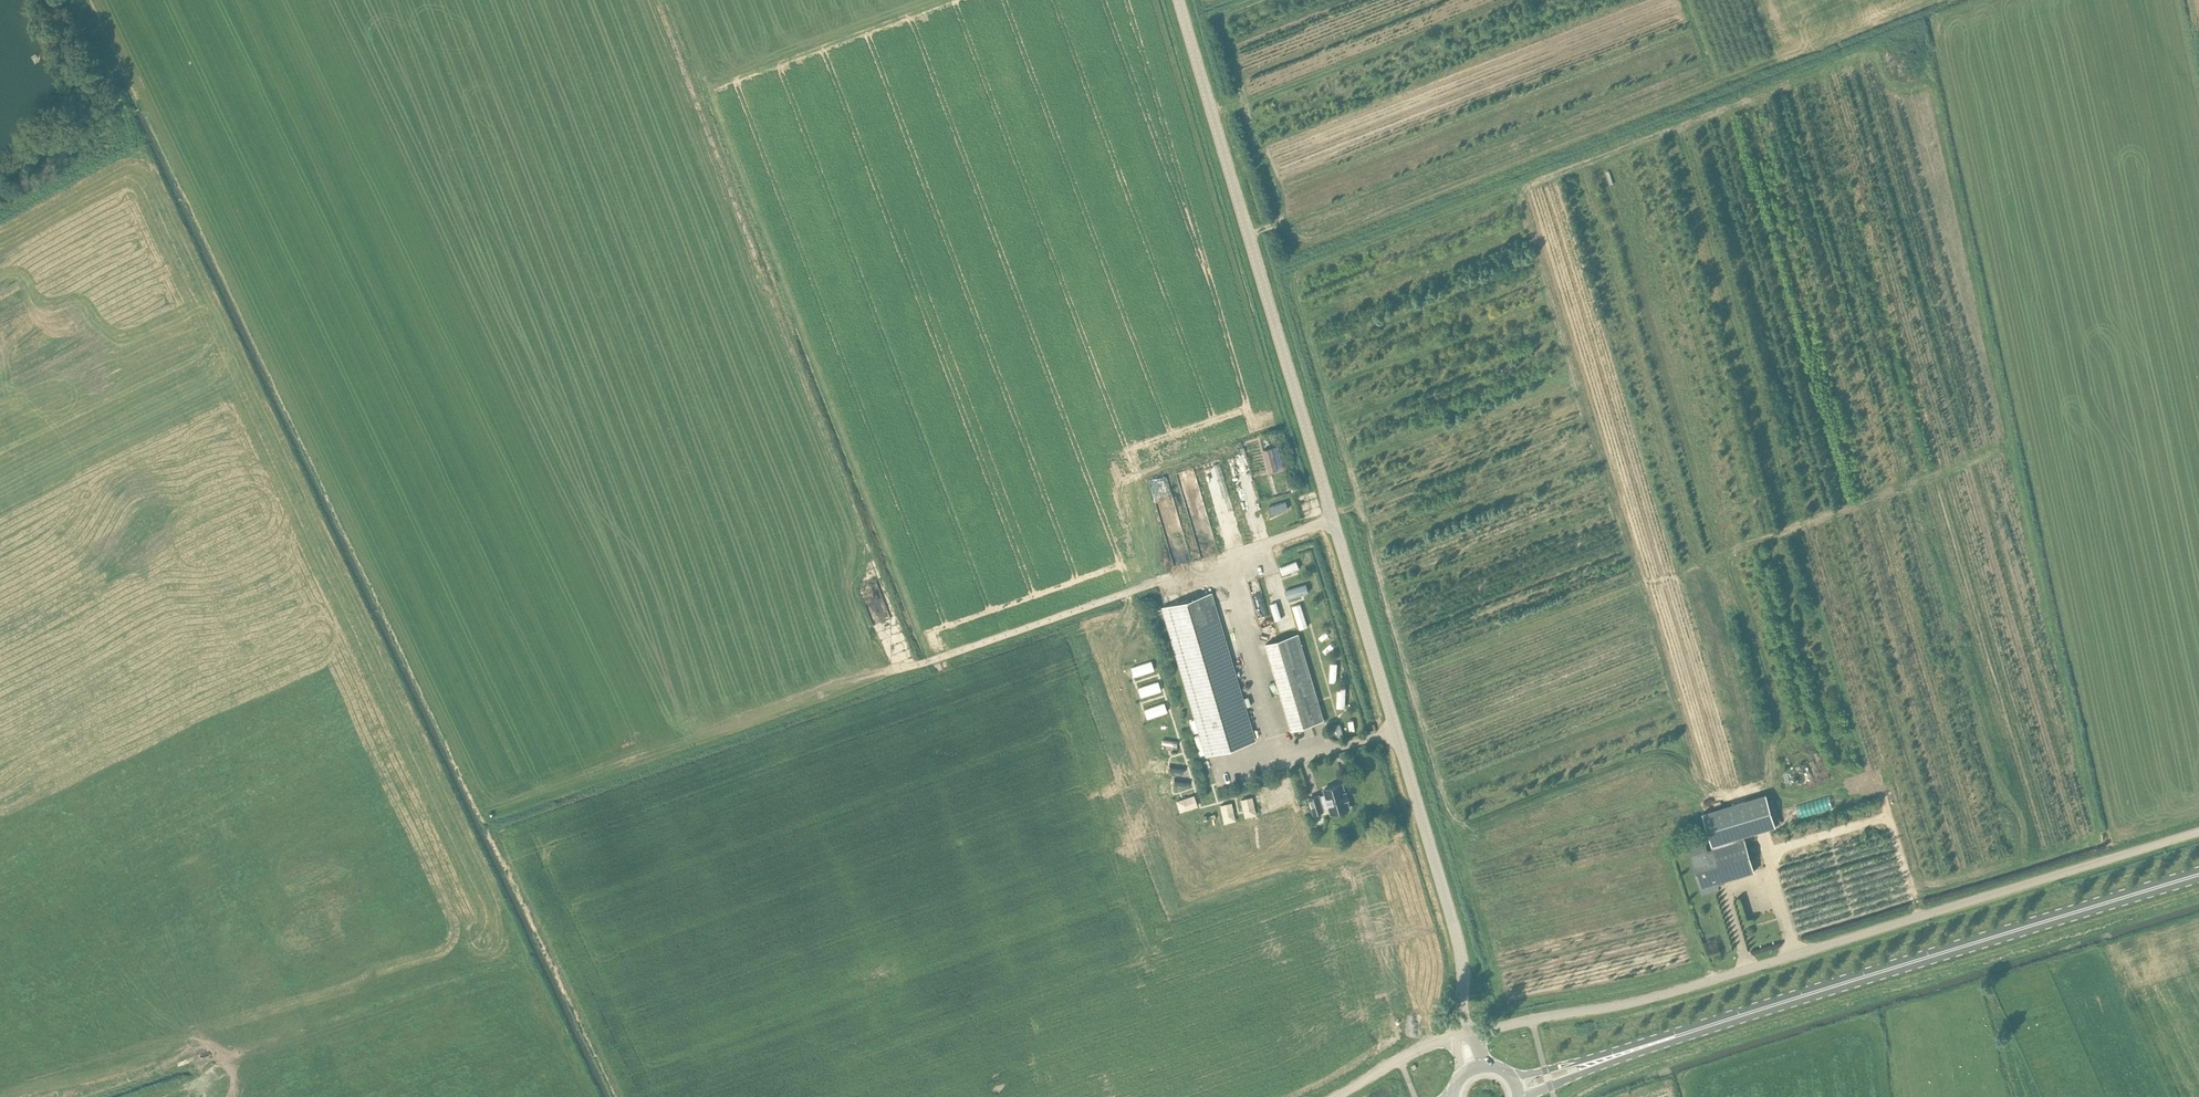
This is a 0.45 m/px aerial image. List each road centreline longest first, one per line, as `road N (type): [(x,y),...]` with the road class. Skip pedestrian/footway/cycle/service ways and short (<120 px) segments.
road 1 (unclassified): [(1462,1037),(1458,942),(1180,0)]
road 2 (unclassified): [(1462,1037),(1637,1003),(2198,836)]
road 3 (primary): [(1627,1053),(2198,874)]
road 4 (unclassified): [(1339,1096),(1399,1058),(1462,1037)]

